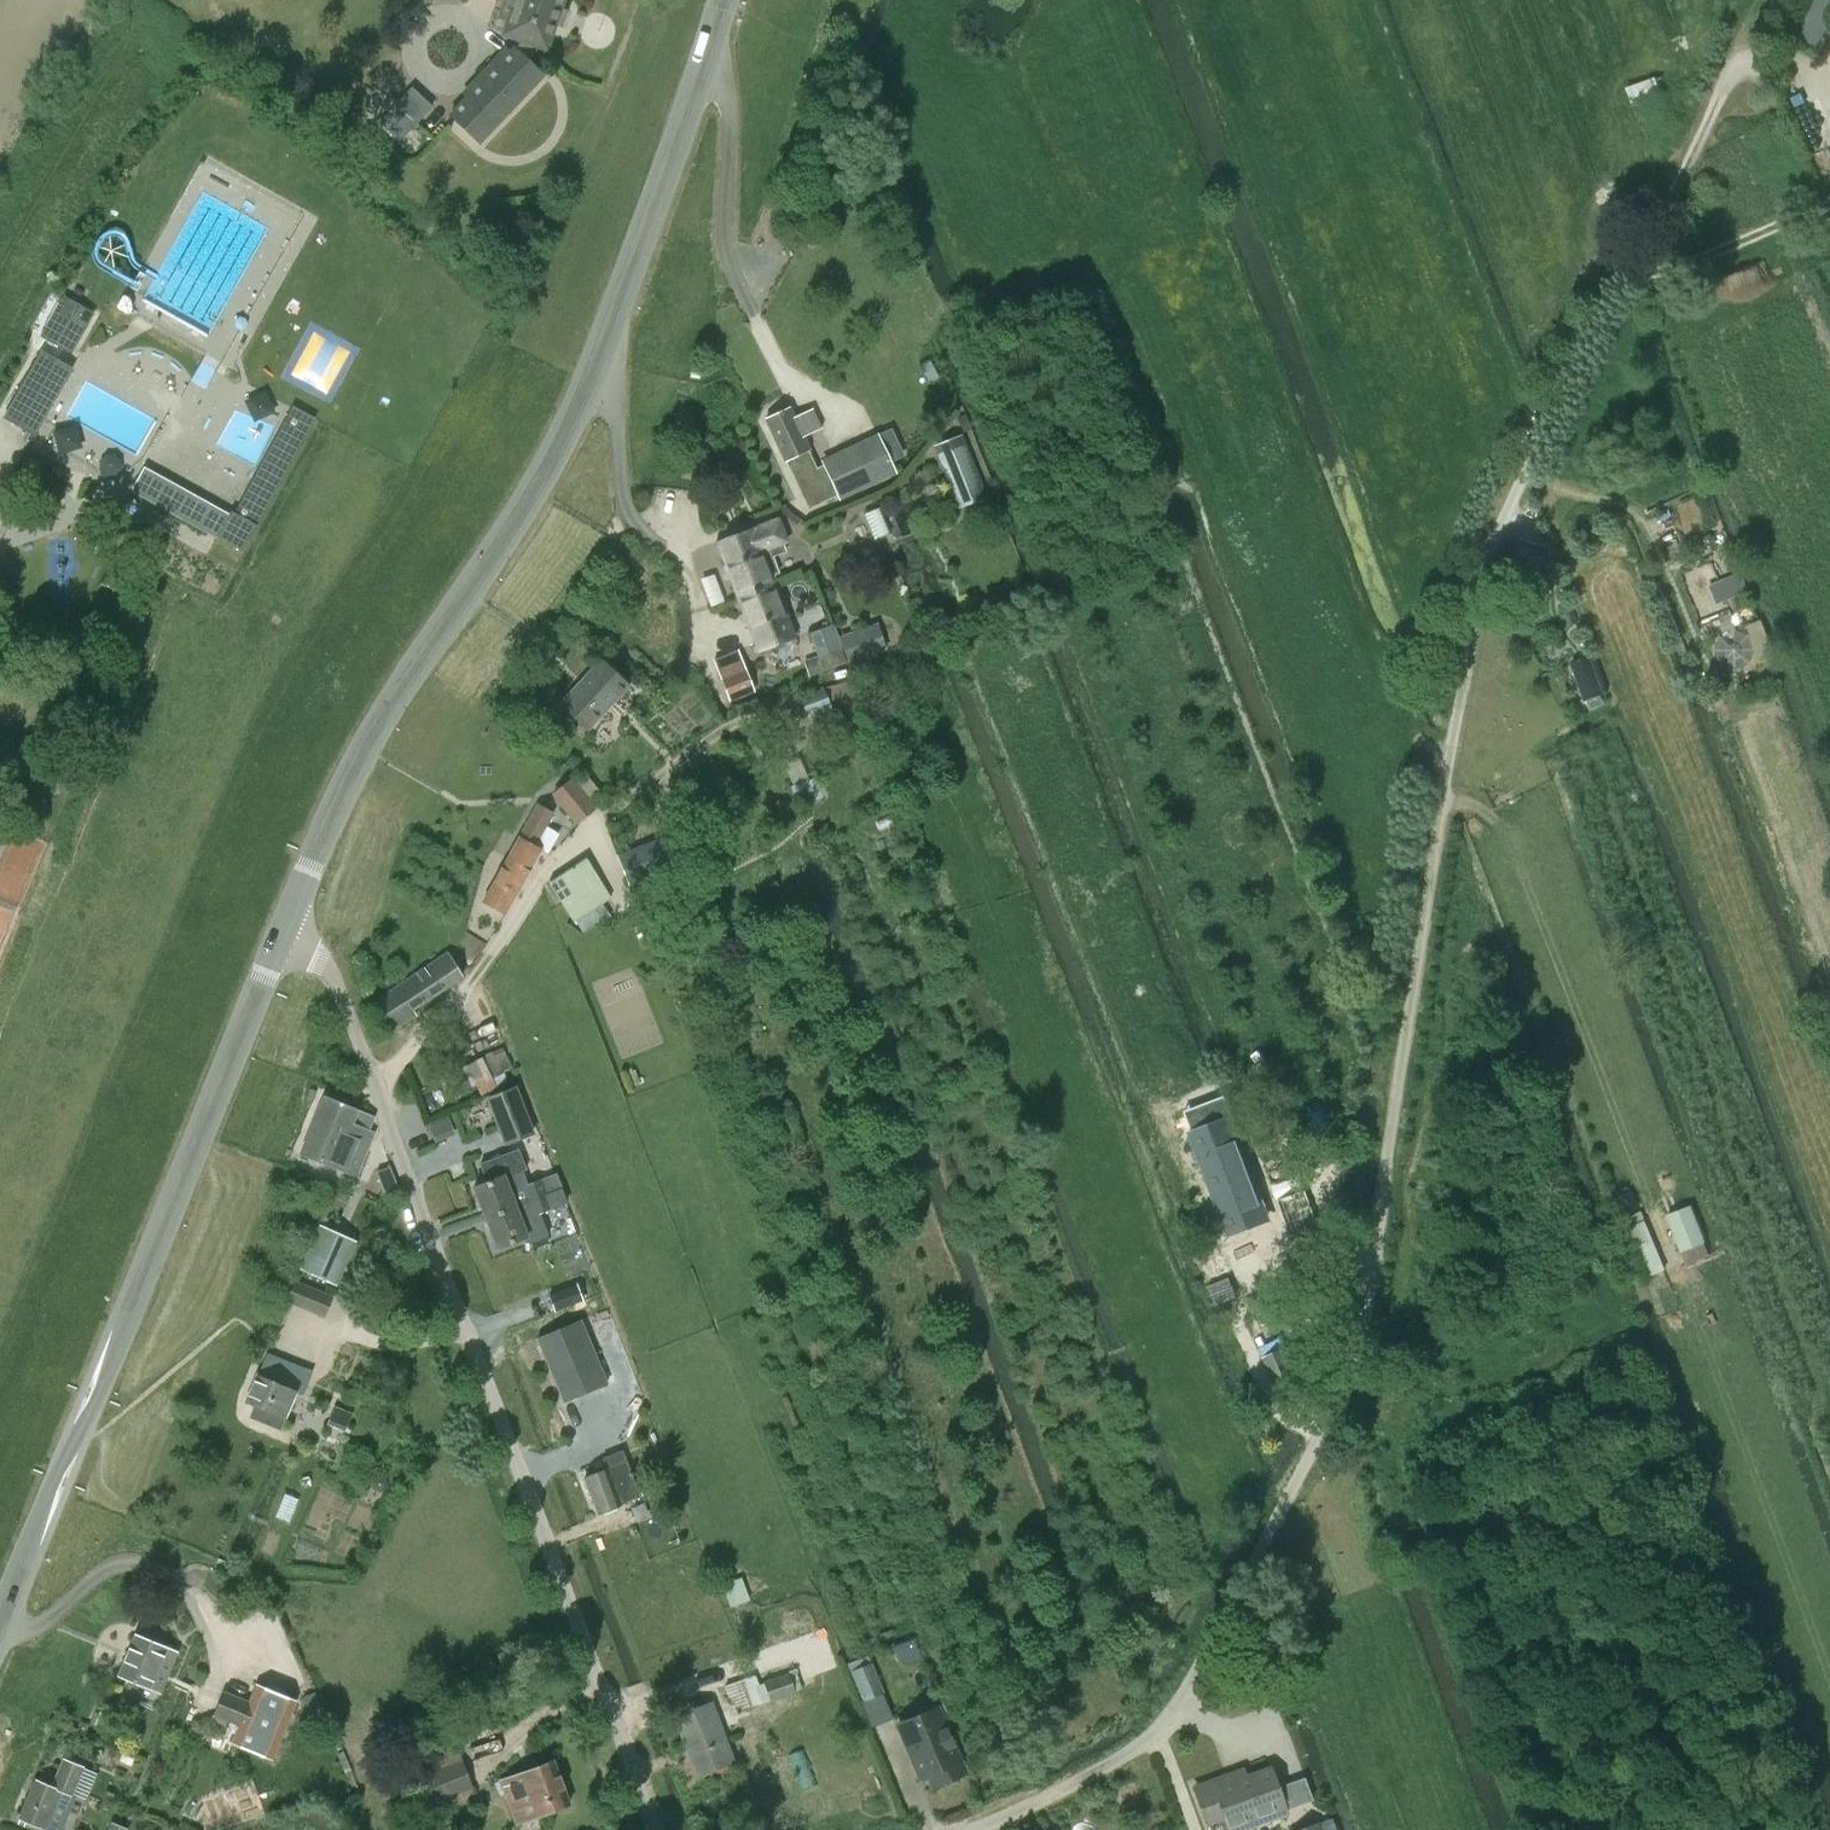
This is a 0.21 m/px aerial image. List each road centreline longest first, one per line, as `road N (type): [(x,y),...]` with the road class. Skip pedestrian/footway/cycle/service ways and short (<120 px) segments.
road 1 (unclassified): [(975,1829),(1102,1769),(1167,1714),(1346,1384),(1491,560),(1575,361),(1686,172),(1757,0)]
road 2 (secondary): [(285,927),(388,714),(561,449),(646,235),(722,0)]
road 3 (unclassified): [(655,1829),(333,976),(285,927)]
road 4 (secondary): [(0,1623),(285,927)]
road 5 (track): [(376,1085),(489,958),(559,855),(726,728),(784,697)]
road 6 (track): [(1620,281),(1751,240),(1829,203)]
road 7 (track): [(1524,475),(1638,513)]

